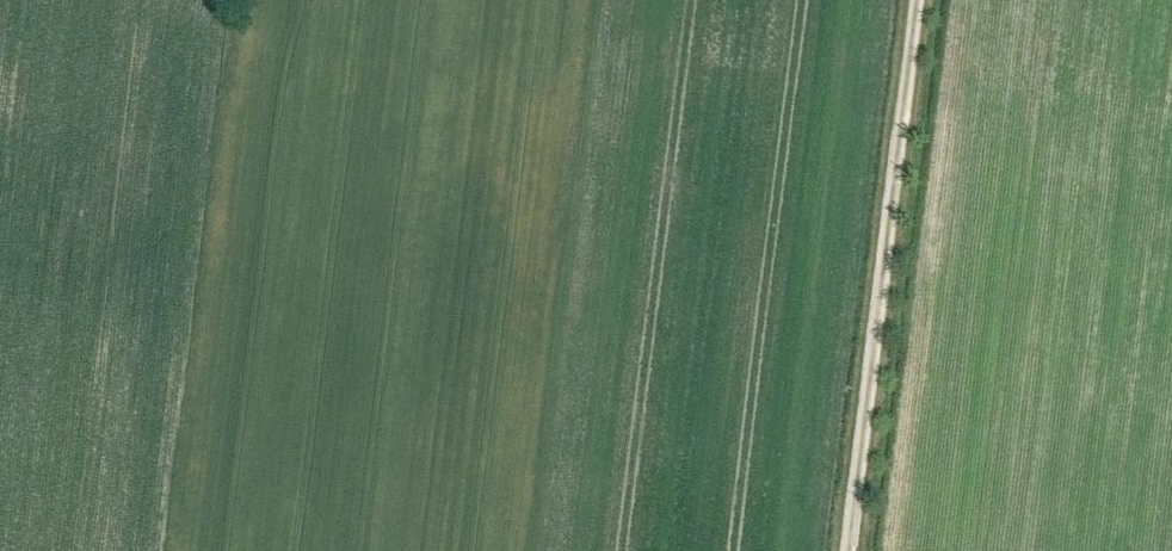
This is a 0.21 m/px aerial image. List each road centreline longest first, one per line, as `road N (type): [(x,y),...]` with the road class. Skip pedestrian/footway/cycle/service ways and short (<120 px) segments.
road 1 (track): [(843,550),(913,0)]

